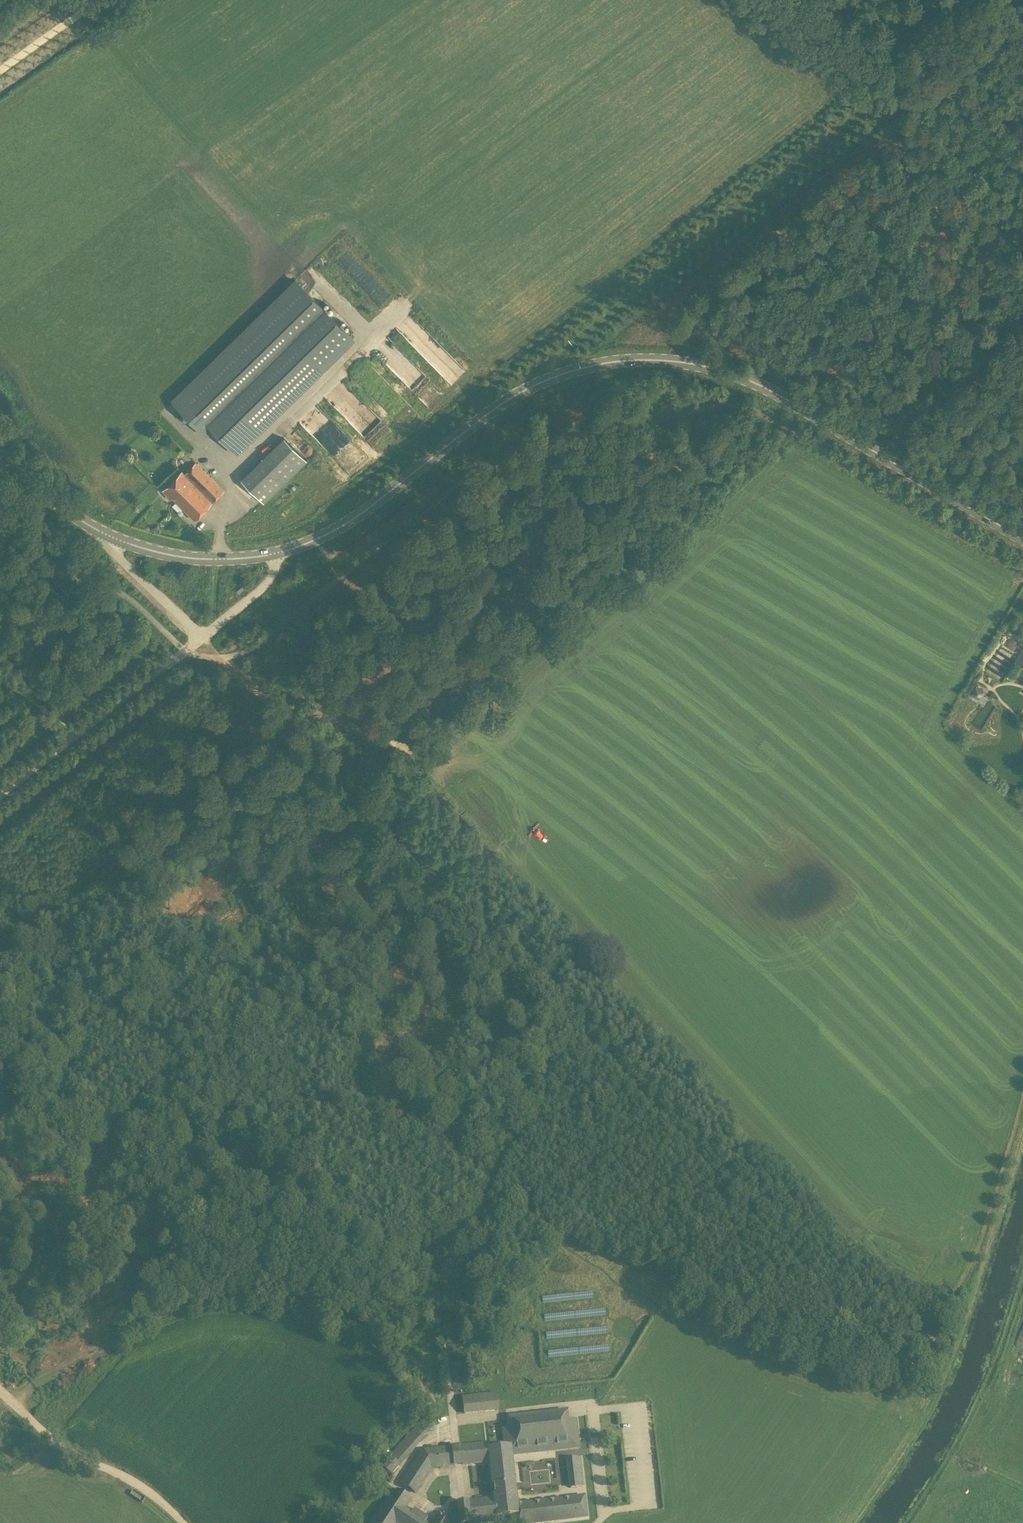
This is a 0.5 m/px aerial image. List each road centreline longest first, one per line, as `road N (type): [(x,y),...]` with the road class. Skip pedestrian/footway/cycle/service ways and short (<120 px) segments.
road 1 (secondary): [(276,553),(380,503),(515,394),(559,372),(637,357),(710,365),(776,390),(1022,536)]
road 2 (track): [(1022,1103),(980,1248),(956,1291),(913,1336),(880,1344),(812,1282),(536,984)]
road 3 (track): [(1022,200),(795,0)]
road 4 (track): [(812,1282),(737,1292),(676,1289),(597,1410)]
road 5 (track): [(414,750),(364,722),(265,698),(200,638)]
road 6 (track): [(187,1522),(144,1486),(59,1444),(13,1402)]
road 7 (track): [(457,1434),(431,1255)]
road 8 (secondary): [(111,536),(185,557),(276,553)]
road 9 (track): [(894,87),(1009,0)]
road 10 (secondary): [(0,451),(53,499),(111,536)]
road 11 (unclassified): [(200,638),(114,555),(111,536)]
road 12 (track): [(0,71),(99,0)]

